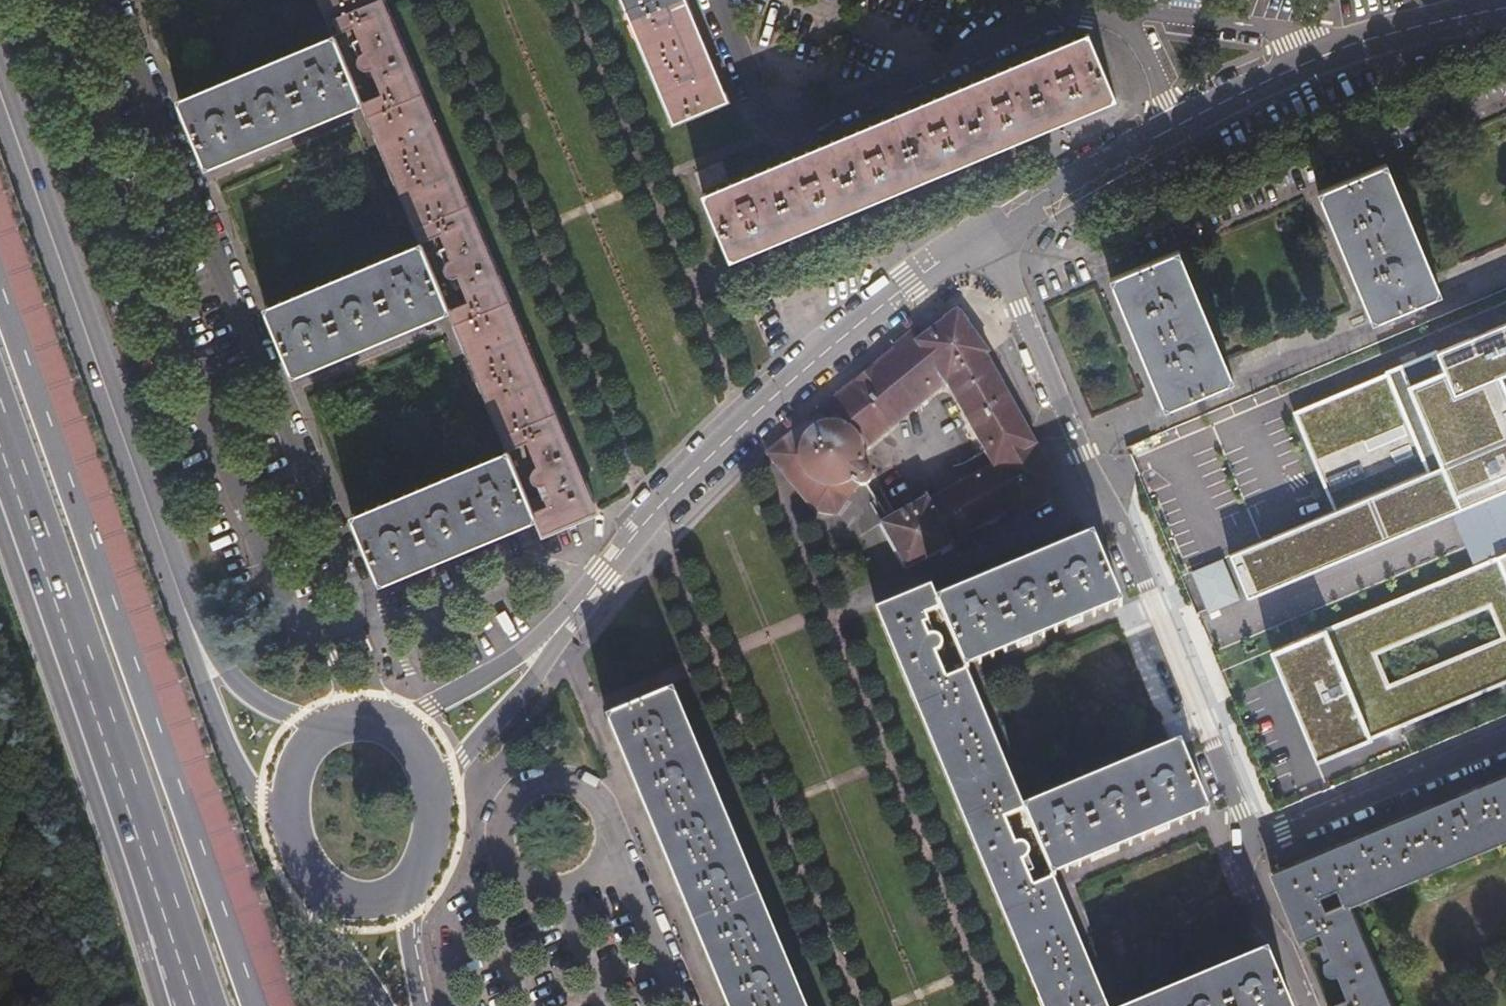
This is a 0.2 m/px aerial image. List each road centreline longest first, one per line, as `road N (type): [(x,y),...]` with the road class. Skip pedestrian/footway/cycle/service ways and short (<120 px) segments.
road 1 (trunk): [(270,1005),(0,256)]
road 2 (residential): [(987,226),(1240,815),(1246,854)]
road 3 (trunk): [(0,424),(201,1005)]
road 4 (tertiary): [(0,95),(200,649)]
road 5 (residential): [(585,595),(798,375),(987,226)]
road 6 (residential): [(1246,854),(1505,738)]
road 7 (residential): [(437,789),(585,595)]
road 8 (residential): [(585,595),(493,670),(397,723)]
road 9 (residential): [(987,226),(1166,122)]
road 10 (residential): [(1336,47),(1140,22)]
road 11 (tertiary): [(200,649),(229,751),(256,795),(282,811)]
road 12 (residential): [(1166,122),(1336,47)]
road 13 (residential): [(1336,47),(1505,12)]
road 14 (residential): [(1246,854),(1245,873),(1309,1005)]
road 15 (tertiary): [(317,729),(252,698),(200,649)]
road 16 (tertiary): [(319,891),(326,926),(382,1005)]

